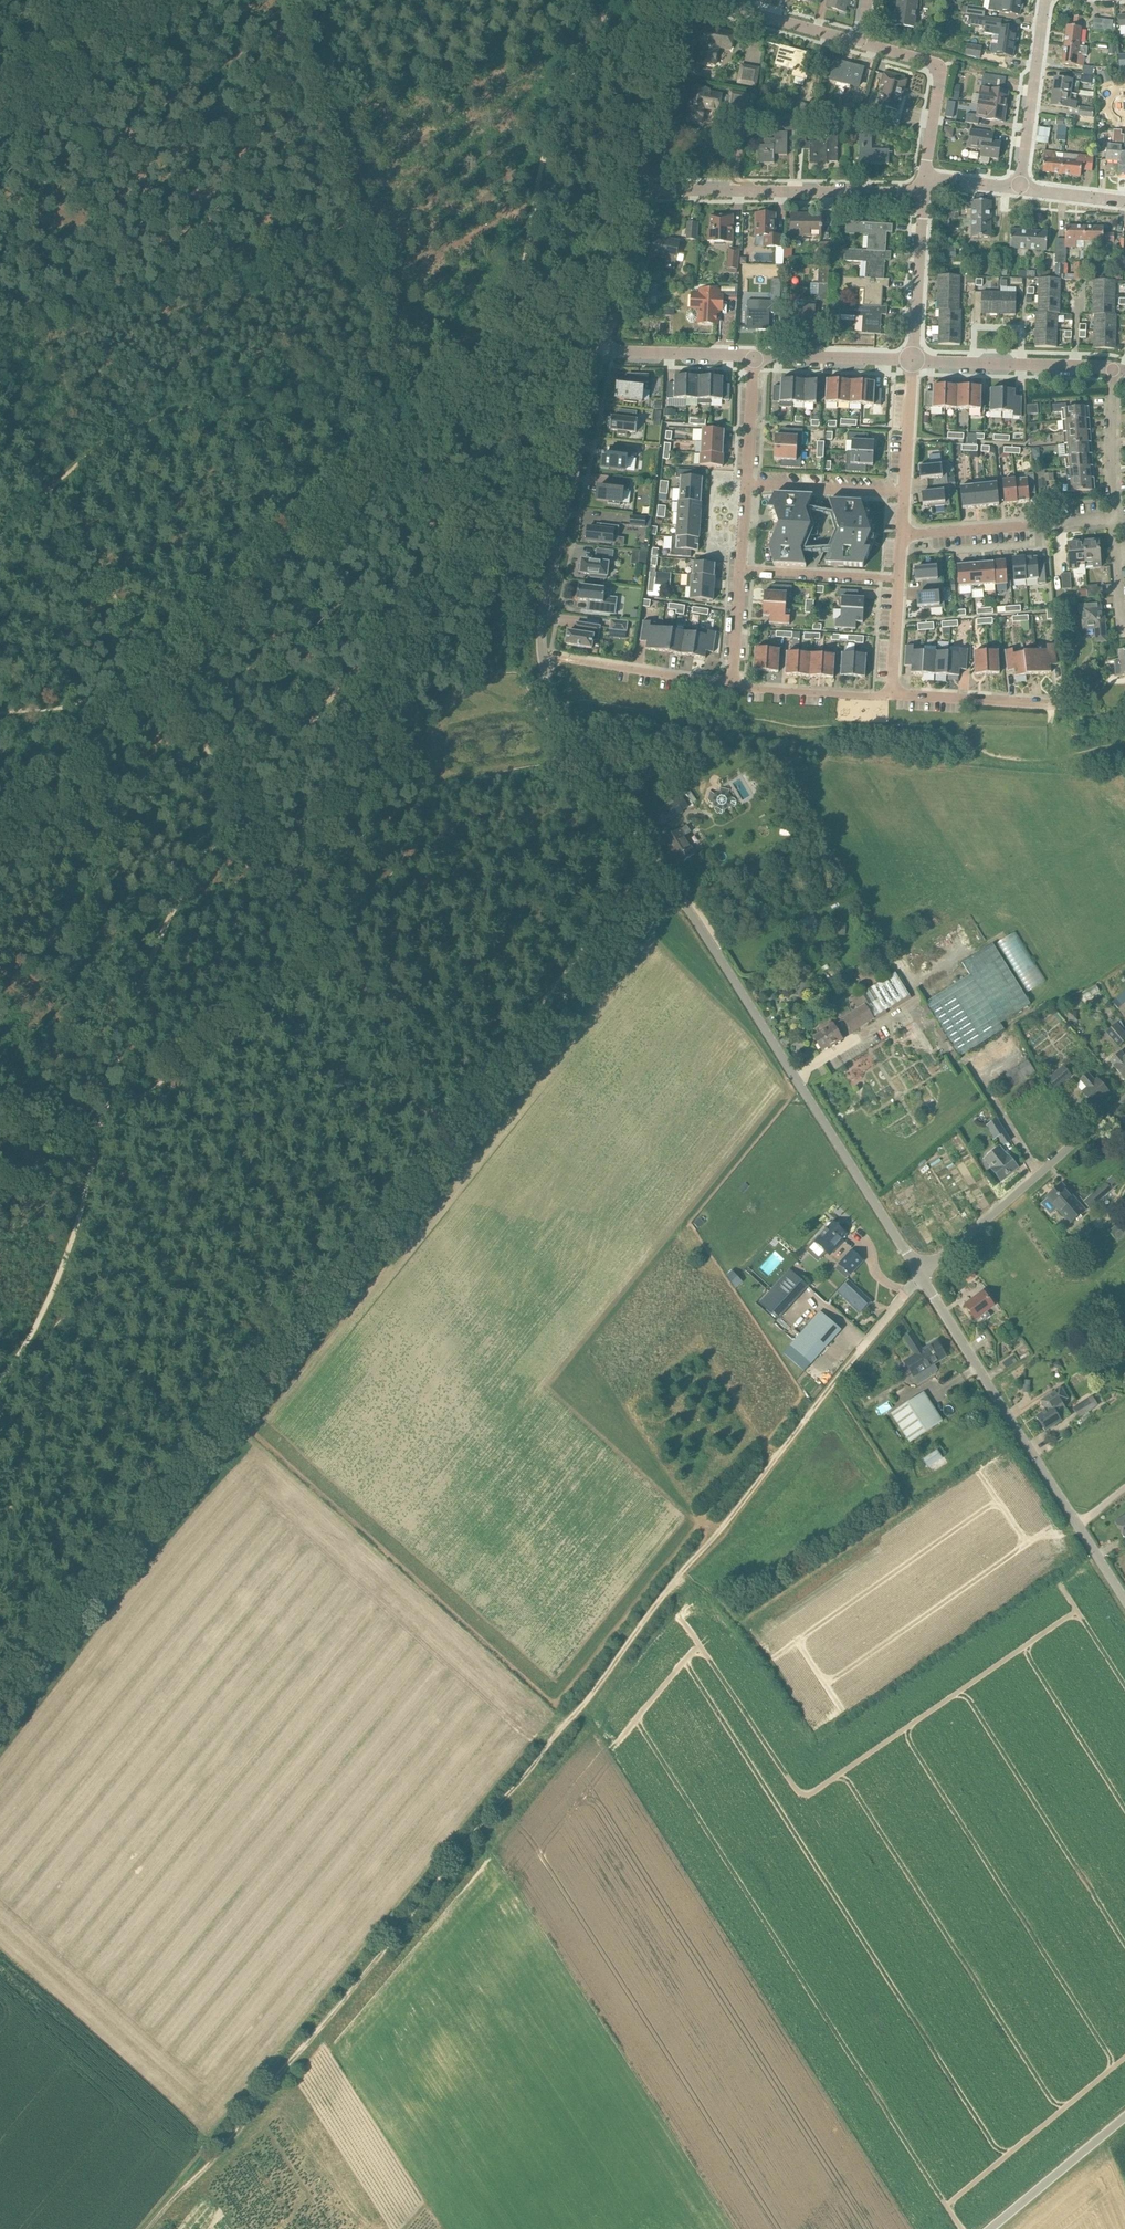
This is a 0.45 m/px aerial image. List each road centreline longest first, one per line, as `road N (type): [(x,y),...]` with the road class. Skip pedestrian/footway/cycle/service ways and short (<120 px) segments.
road 1 (track): [(921,1276),(150,2228)]
road 2 (unclassified): [(921,1276),(560,705),(542,657)]
road 3 (track): [(436,550),(488,444),(574,59),(608,0)]
road 4 (track): [(407,416),(295,392),(203,402),(88,457),(0,534)]
road 5 (unclassified): [(1124,1600),(921,1276)]
road 6 (track): [(244,802),(436,550)]
road 7 (unclassified): [(542,657),(599,351)]
road 8 (track): [(118,1071),(151,956),(244,802)]
road 9 (residential): [(633,187),(894,193),(925,180)]
road 10 (unclassified): [(921,1276),(1124,1097)]
road 11 (track): [(101,1133),(64,1261),(0,1380)]
road 12 (residential): [(1124,613),(1105,363)]
road 13 (track): [(358,463),(524,309)]
road 14 (residential): [(735,686),(542,657)]
road 15 (residential): [(925,180),(936,67),(861,40)]
road 16 (residential): [(1105,363),(912,360)]
road 17 (unclassified): [(633,187),(670,0)]
road 18 (residential): [(1020,188),(1046,0)]
road 19 (residential): [(912,360),(925,180)]
road 20 (secondary): [(0,110),(142,0)]
road 21 (unclassified): [(991,2228),(1124,2119)]
road 22 (unclassified): [(599,351),(633,187)]
road 23 (residential): [(861,40),(703,0)]
road 24 (residential): [(894,697),(735,686)]
road 25 (residential): [(742,572),(899,581)]
road 26 (residential): [(1051,705),(894,697)]
road 27 (residential): [(912,360),(755,356)]
road 28 (residential): [(748,484),(904,495)]
road 29 (residential): [(755,356),(599,351)]
road 30 (residential): [(1042,524),(902,537)]
road 31 (residential): [(904,495),(912,360)]
road 32 (residential): [(748,484),(755,356)]

